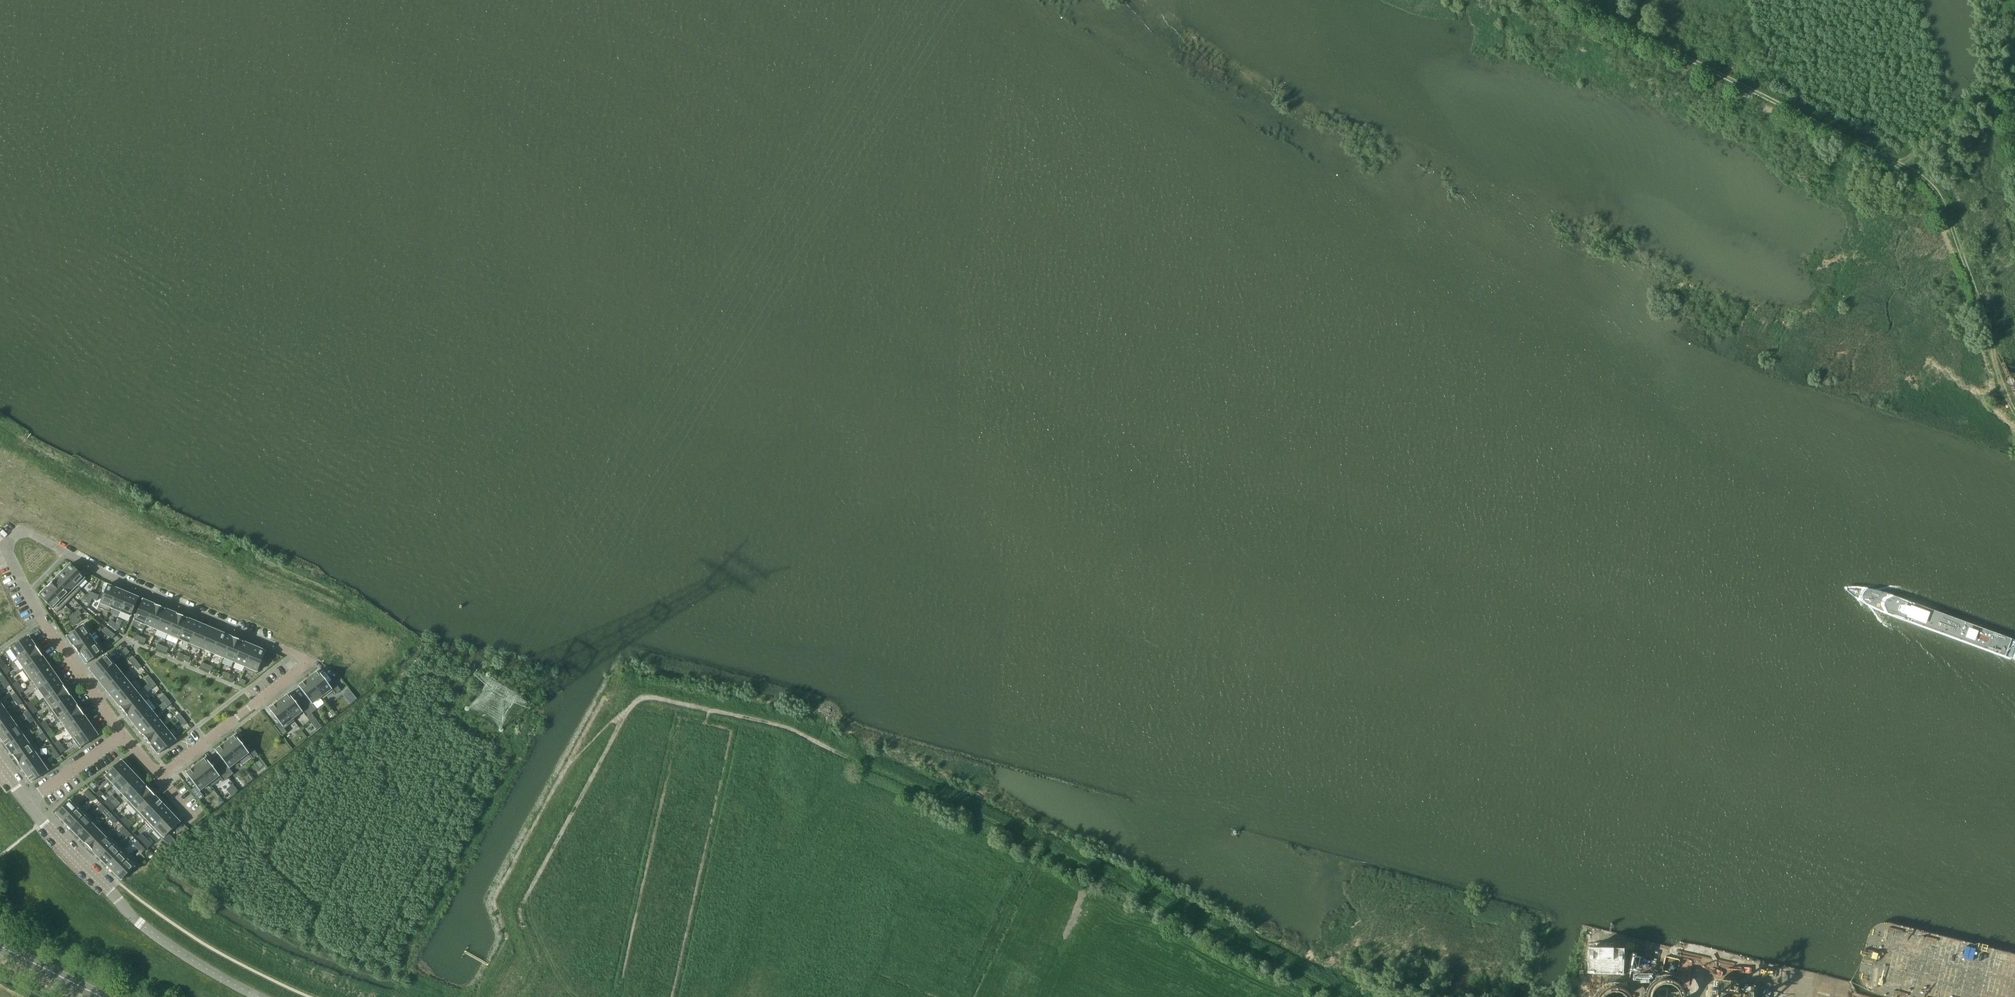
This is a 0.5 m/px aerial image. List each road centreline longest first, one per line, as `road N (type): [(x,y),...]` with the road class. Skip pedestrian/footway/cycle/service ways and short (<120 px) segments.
road 1 (track): [(1332,996),(1062,857),(790,730),(647,698),(632,705)]
road 2 (residential): [(159,779),(308,661),(106,576),(26,532)]
road 3 (track): [(1570,0),(1888,157)]
road 4 (unclassified): [(260,996),(136,919),(26,803)]
road 5 (residential): [(123,734),(17,573),(7,545),(26,532)]

